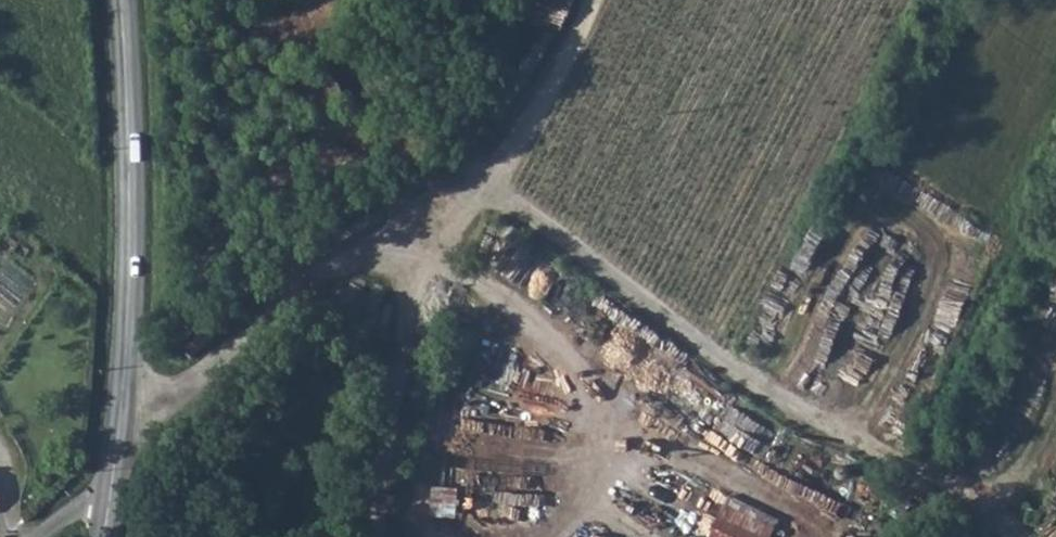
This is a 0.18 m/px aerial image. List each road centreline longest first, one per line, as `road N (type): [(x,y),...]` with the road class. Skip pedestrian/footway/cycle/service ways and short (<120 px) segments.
road 1 (track): [(121,402),(177,395),(301,290),(371,255),(424,251),(491,185),(592,0)]
road 2 (track): [(491,185),(780,415),(975,498),(1019,536)]
road 3 (tertiary): [(123,0),(131,213),(109,501)]
road 4 (track): [(378,536),(424,251)]

